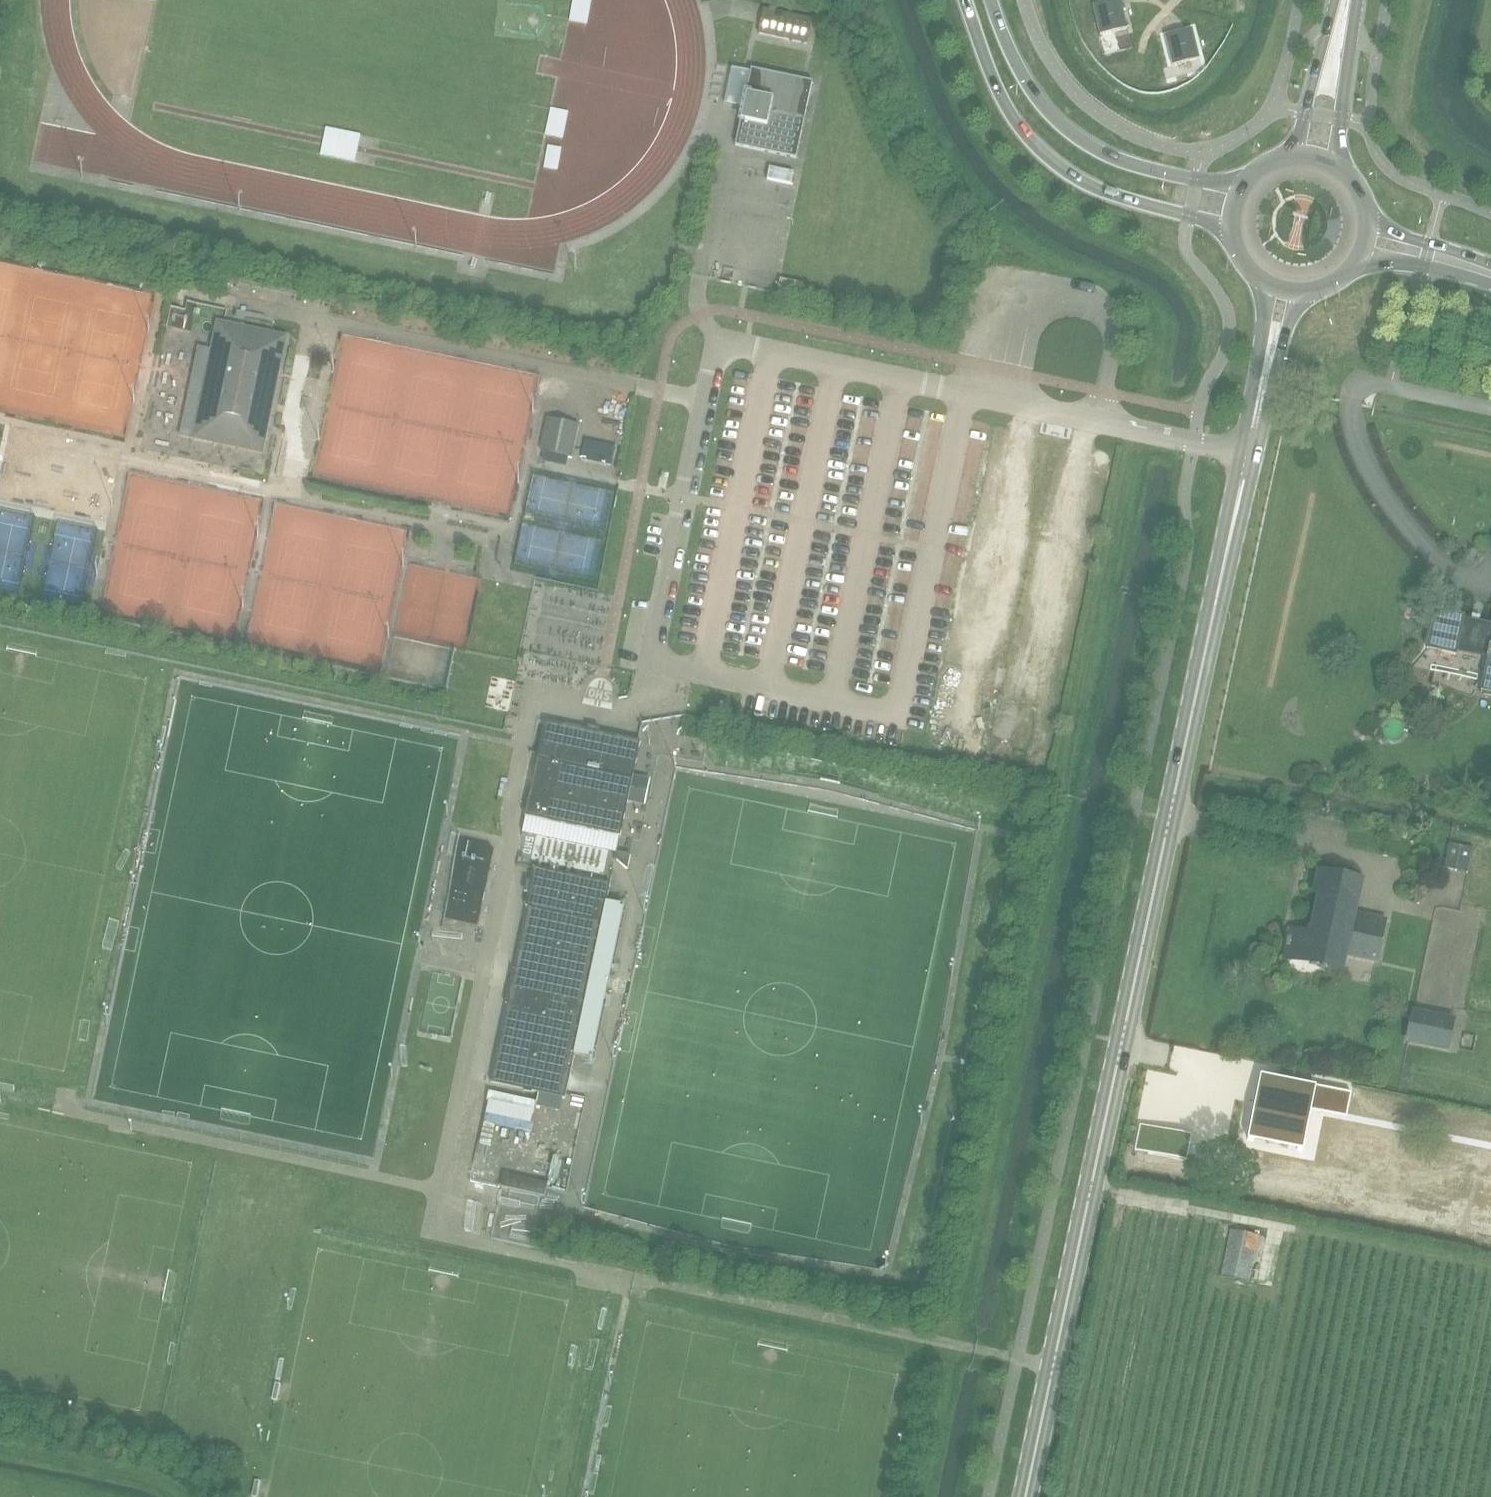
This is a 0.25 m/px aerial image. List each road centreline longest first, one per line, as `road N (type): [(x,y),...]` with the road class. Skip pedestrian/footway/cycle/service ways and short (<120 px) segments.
road 1 (secondary): [(1026,1496),(1255,424)]
road 2 (track): [(1092,1189),(1490,1271)]
road 3 (primary): [(966,0),(1004,102),(1049,158),(1088,185),(1232,227)]
road 4 (primary): [(1241,190),(1138,166),(1088,144),(1025,79),(991,0)]
road 5 (secondary): [(1334,164),(1358,0)]
road 6 (secondary): [(1336,0),(1295,156)]
road 7 (secondary): [(1269,285),(1255,424)]
road 8 (secondary): [(1255,424),(1298,293)]
road 9 (residential): [(1358,381),(1490,409)]
road 10 (primary): [(1364,253),(1490,283)]
road 11 (primary): [(1490,268),(1370,225)]

